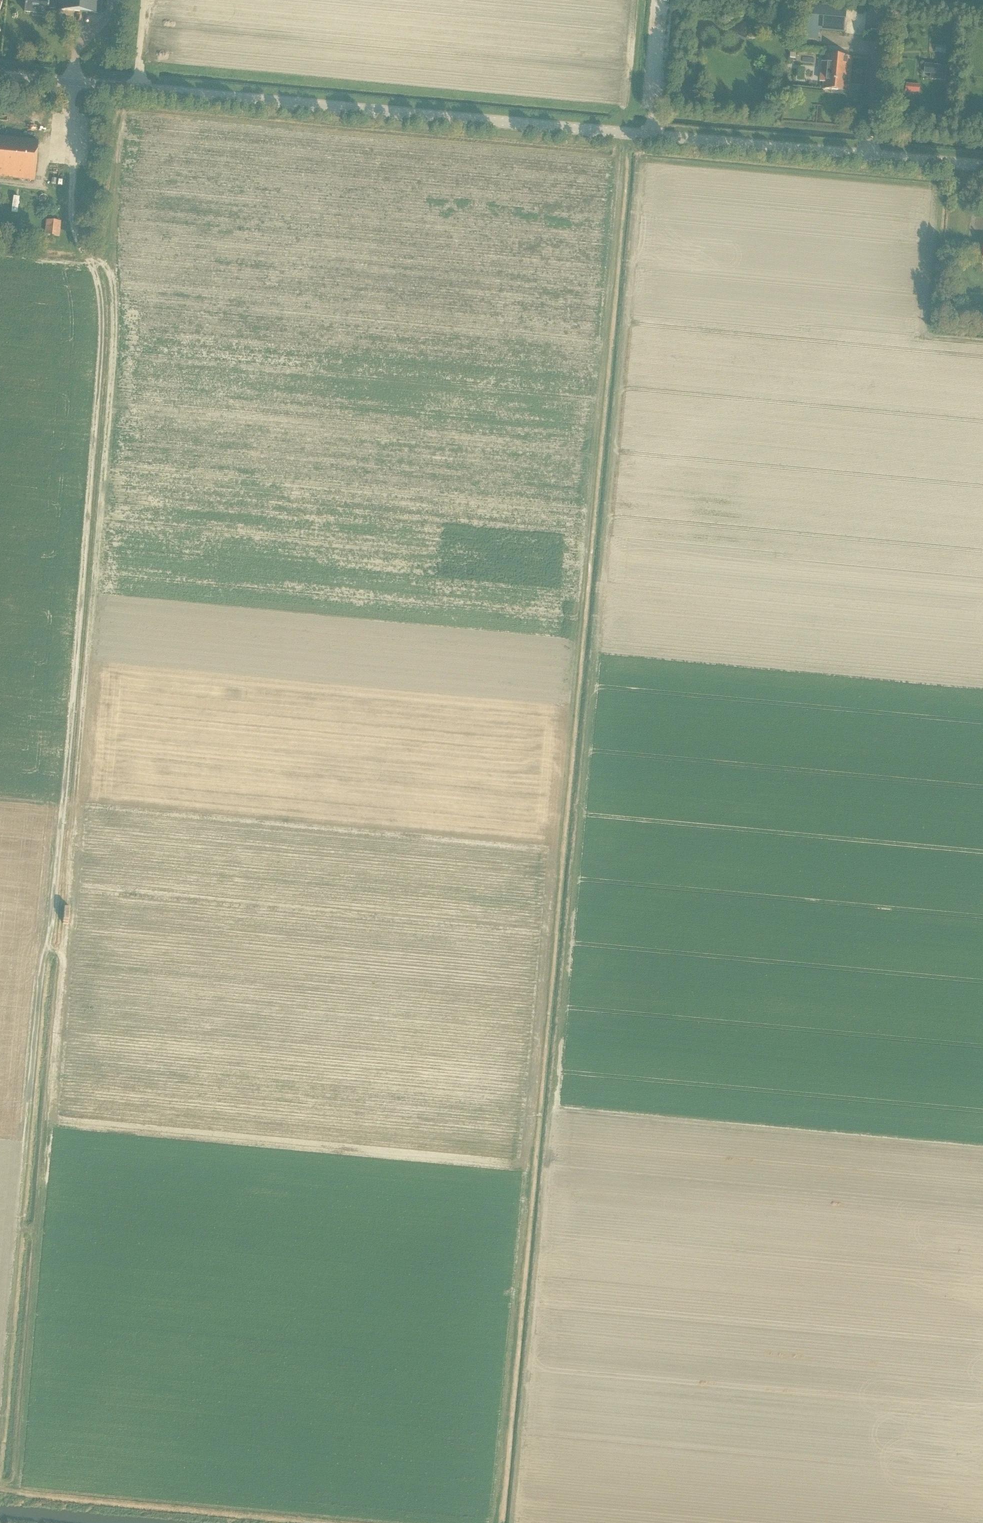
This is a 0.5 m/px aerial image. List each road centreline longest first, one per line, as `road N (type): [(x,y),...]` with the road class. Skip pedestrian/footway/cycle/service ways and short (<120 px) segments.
road 1 (tertiary): [(982,165),(0,75)]

